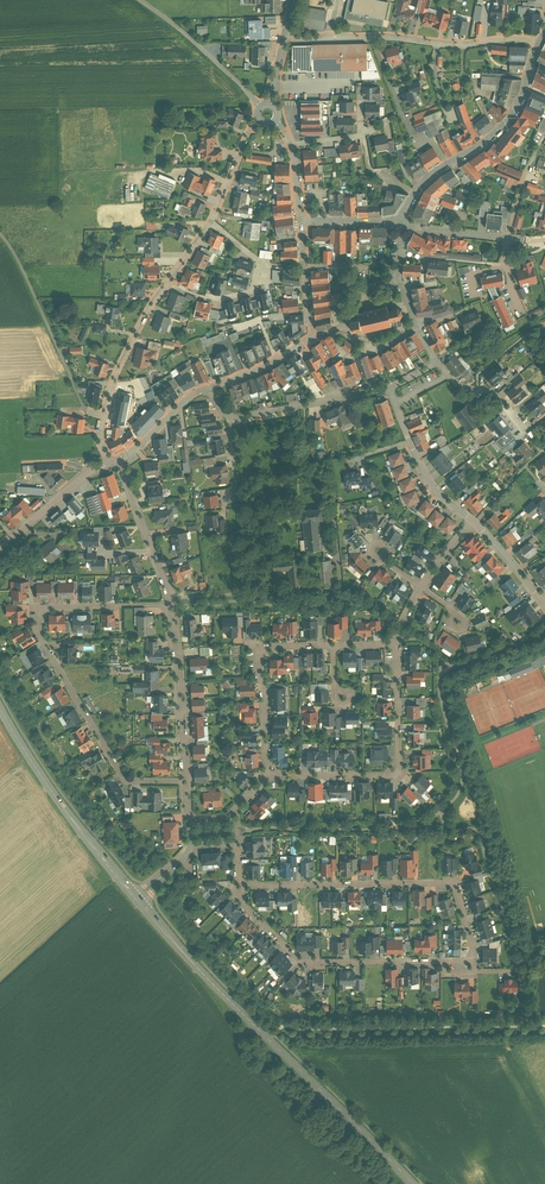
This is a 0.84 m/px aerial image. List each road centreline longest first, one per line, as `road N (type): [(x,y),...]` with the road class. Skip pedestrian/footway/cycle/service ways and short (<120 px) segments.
road 1 (tertiary): [(137,899),(413,1183)]
road 2 (residential): [(186,781),(121,774),(37,621),(53,604),(171,605)]
road 3 (residential): [(474,949),(461,895),(450,883),(238,885)]
road 4 (residential): [(210,223),(153,299),(117,377),(101,420),(109,462)]
road 5 (residential): [(397,643),(401,773),(287,775),(263,783)]
road 6 (residential): [(238,885),(246,910),(303,960),(444,961)]
road 7 (residential): [(540,42),(512,118),(421,185),(402,226)]
road 8 (tertiary): [(0,708),(57,799),(137,899)]
road 9 (residential): [(300,221),(309,337),(211,387)]
road 10 (track): [(102,416),(82,405),(0,235)]
road 11 (residential): [(333,644),(271,645),(258,655),(263,783)]
road 12 (residential): [(211,387),(236,416),(388,387)]
road 13 (residential): [(171,605),(186,781)]
road 14 (residential): [(373,37),(540,42)]
road 15 (residential): [(388,387),(432,488),(473,524)]
road 16 (residential): [(260,107),(140,0)]
road 17 (residential): [(201,297),(220,301),(268,282),(264,265),(210,223)]
road 18 (residential): [(118,458),(171,605)]
road 19 (residential): [(402,226),(400,289),(437,362)]
road 20 (residential): [(402,226),(544,240)]
road 21 (residential): [(109,462),(0,548)]

